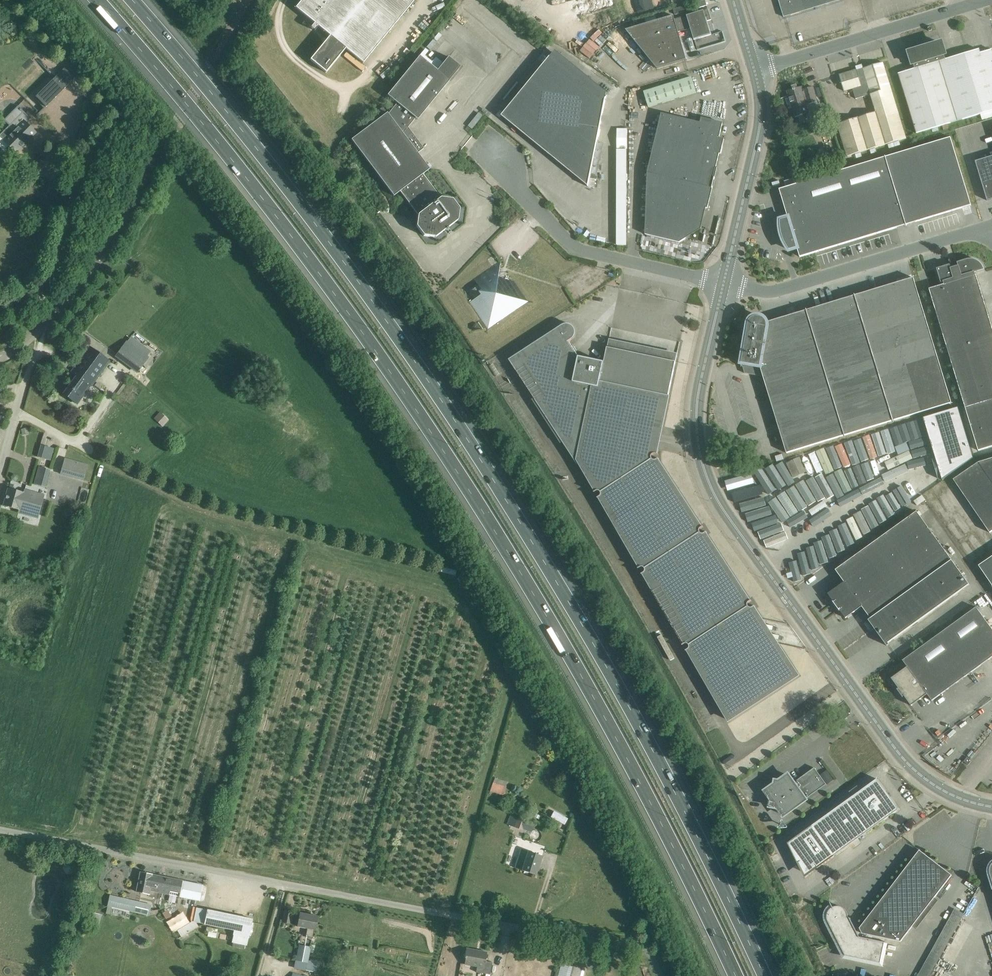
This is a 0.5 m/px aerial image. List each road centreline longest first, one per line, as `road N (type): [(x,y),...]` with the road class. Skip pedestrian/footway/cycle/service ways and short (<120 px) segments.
road 1 (motorway): [(97,0),(279,220),(442,451),(598,701),(736,975)]
road 2 (motorway): [(767,975),(617,674),(466,435),(343,260),(134,0)]
road 3 (secondary): [(991,809),(952,797),(907,763),(710,485),(696,421),(724,285)]
road 4 (unclassified): [(623,948),(0,830)]
road 5 (unclassified): [(724,285),(575,245),(478,146)]
road 6 (unclassified): [(991,225),(766,294),(724,285)]
road 7 (unclassified): [(756,69),(987,0)]
road 8 (unclassified): [(0,312),(49,282),(75,190),(107,117)]
road 9 (secondary): [(724,285),(761,135),(756,69)]

